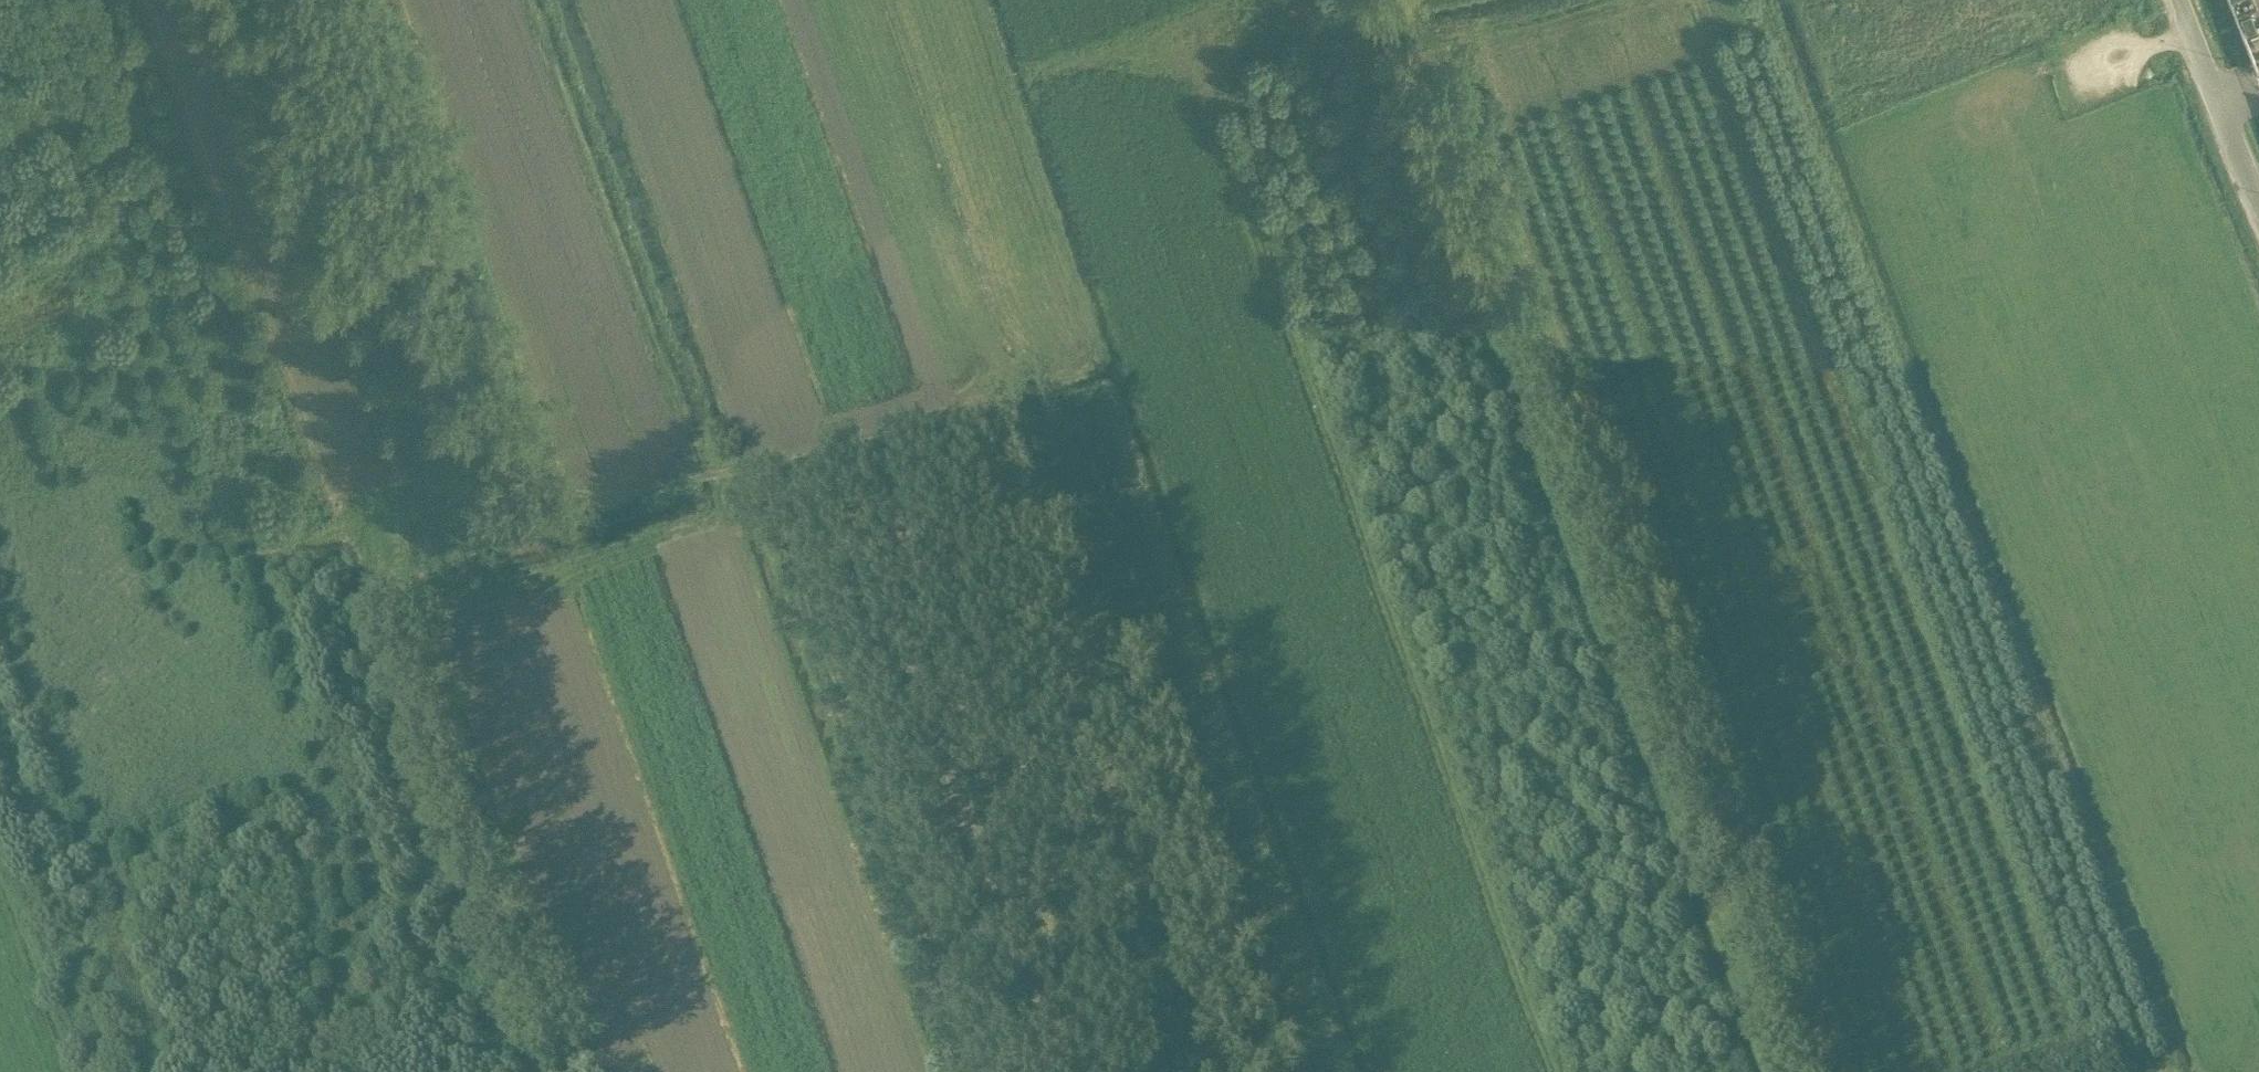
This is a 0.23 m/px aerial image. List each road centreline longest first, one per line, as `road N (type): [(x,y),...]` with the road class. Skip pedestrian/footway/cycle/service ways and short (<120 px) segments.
road 1 (unclassified): [(2258,200),(2181,0)]

